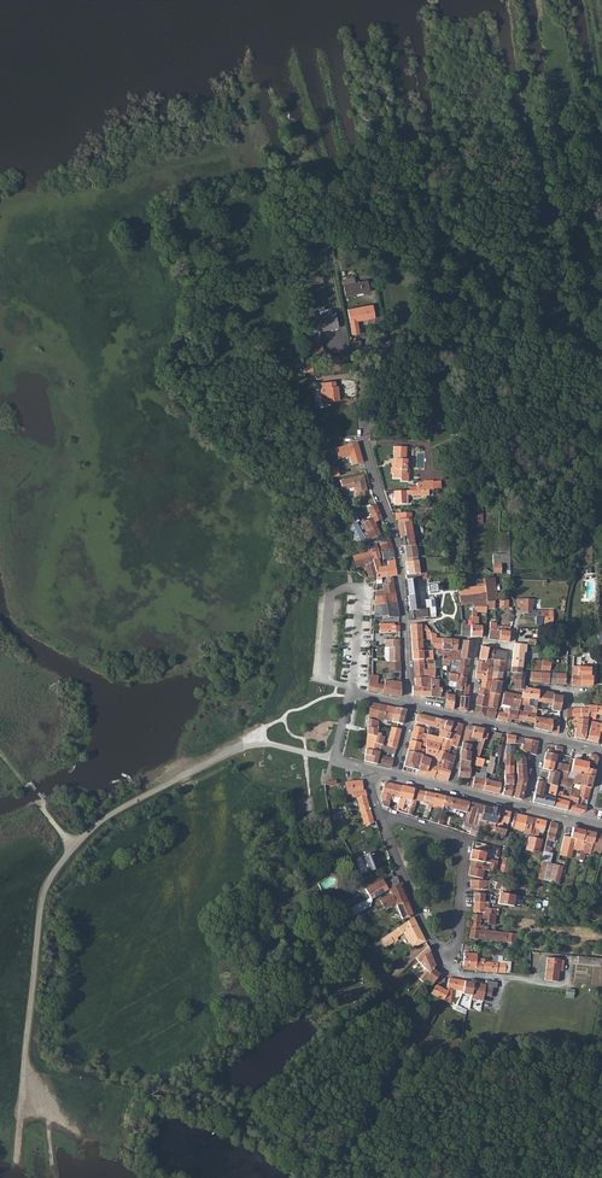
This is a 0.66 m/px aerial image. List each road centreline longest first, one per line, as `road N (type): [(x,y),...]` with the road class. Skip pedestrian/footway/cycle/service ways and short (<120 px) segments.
road 1 (track): [(18,1177),(49,880),(102,821),(252,743)]
road 2 (residential): [(362,431),(400,568),(405,704)]
road 3 (residential): [(380,819),(440,959),(455,944),(462,847)]
road 4 (track): [(601,332),(559,344),(437,339),(387,347)]
road 5 (tertiary): [(405,704),(350,691),(335,759),(372,770)]
road 6 (track): [(510,600),(501,577),(534,574),(581,543),(601,559)]
road 7 (track): [(72,850),(0,753)]

